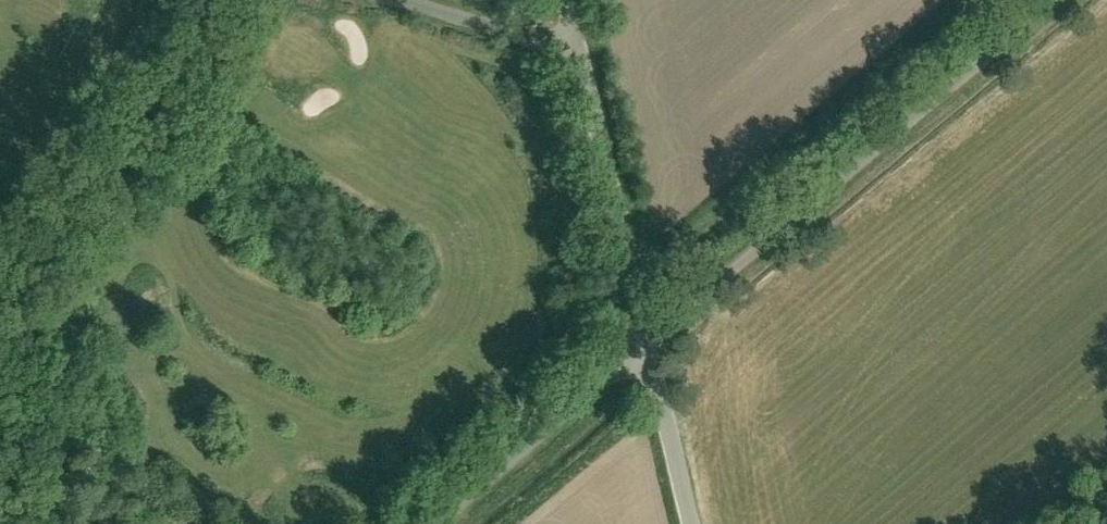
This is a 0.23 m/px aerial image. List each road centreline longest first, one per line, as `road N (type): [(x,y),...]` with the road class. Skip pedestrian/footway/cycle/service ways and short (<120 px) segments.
road 1 (residential): [(1058,0),(646,344)]
road 2 (unclassified): [(572,0),(646,344)]
road 3 (residential): [(646,344),(553,409),(421,523)]
road 4 (residential): [(646,344),(691,523)]

